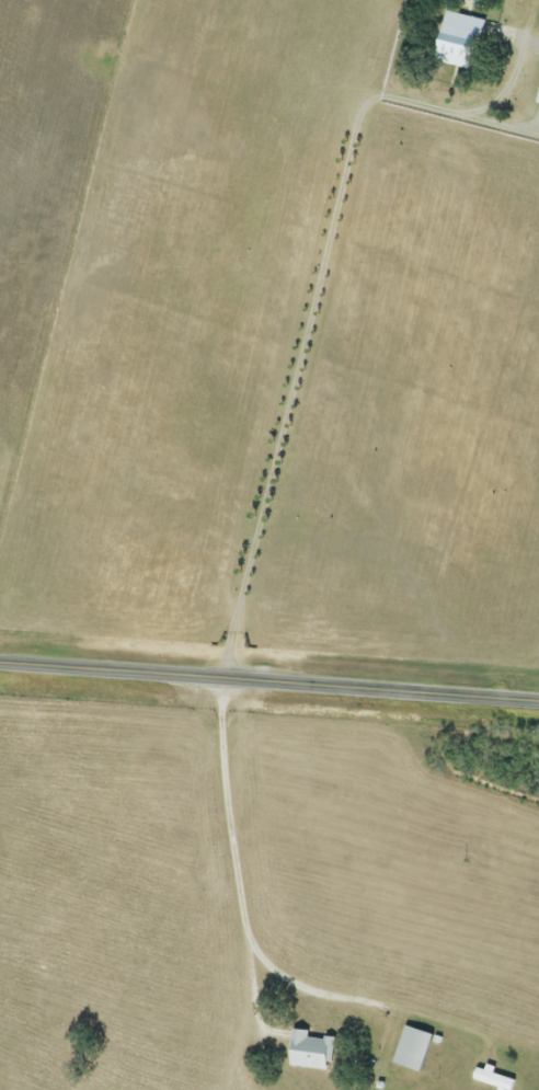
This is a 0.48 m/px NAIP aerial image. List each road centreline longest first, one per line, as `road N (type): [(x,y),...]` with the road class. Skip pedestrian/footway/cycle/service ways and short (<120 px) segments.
road 1 (secondary): [(538,703),(0,663)]

